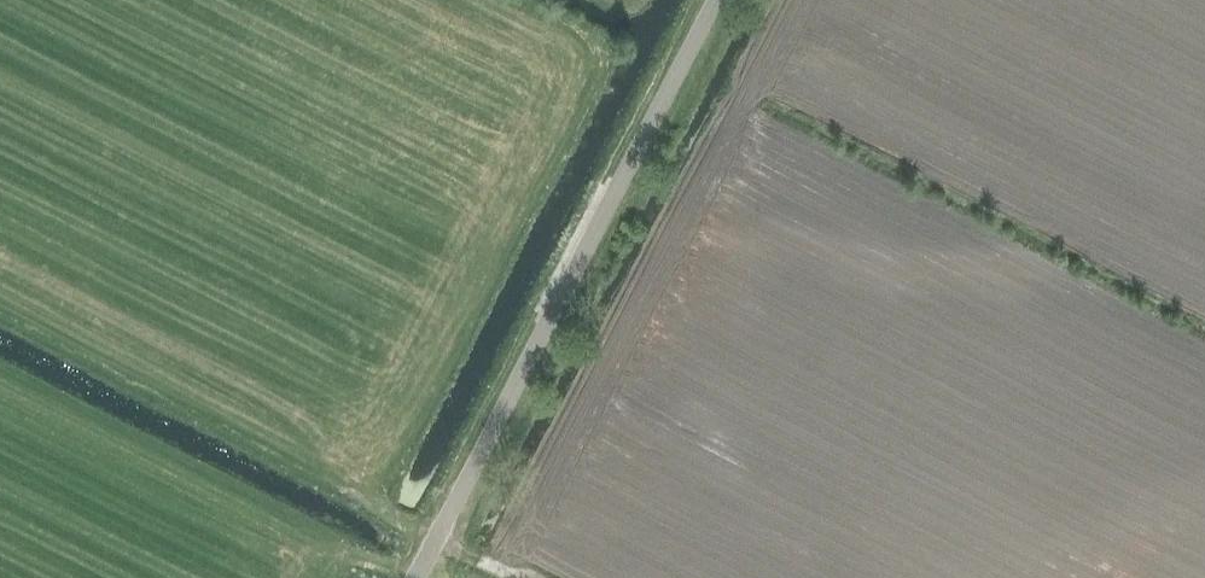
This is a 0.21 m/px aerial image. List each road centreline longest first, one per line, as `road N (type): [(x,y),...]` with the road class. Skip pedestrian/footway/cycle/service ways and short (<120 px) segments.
road 1 (unclassified): [(424,577),(725,0)]

